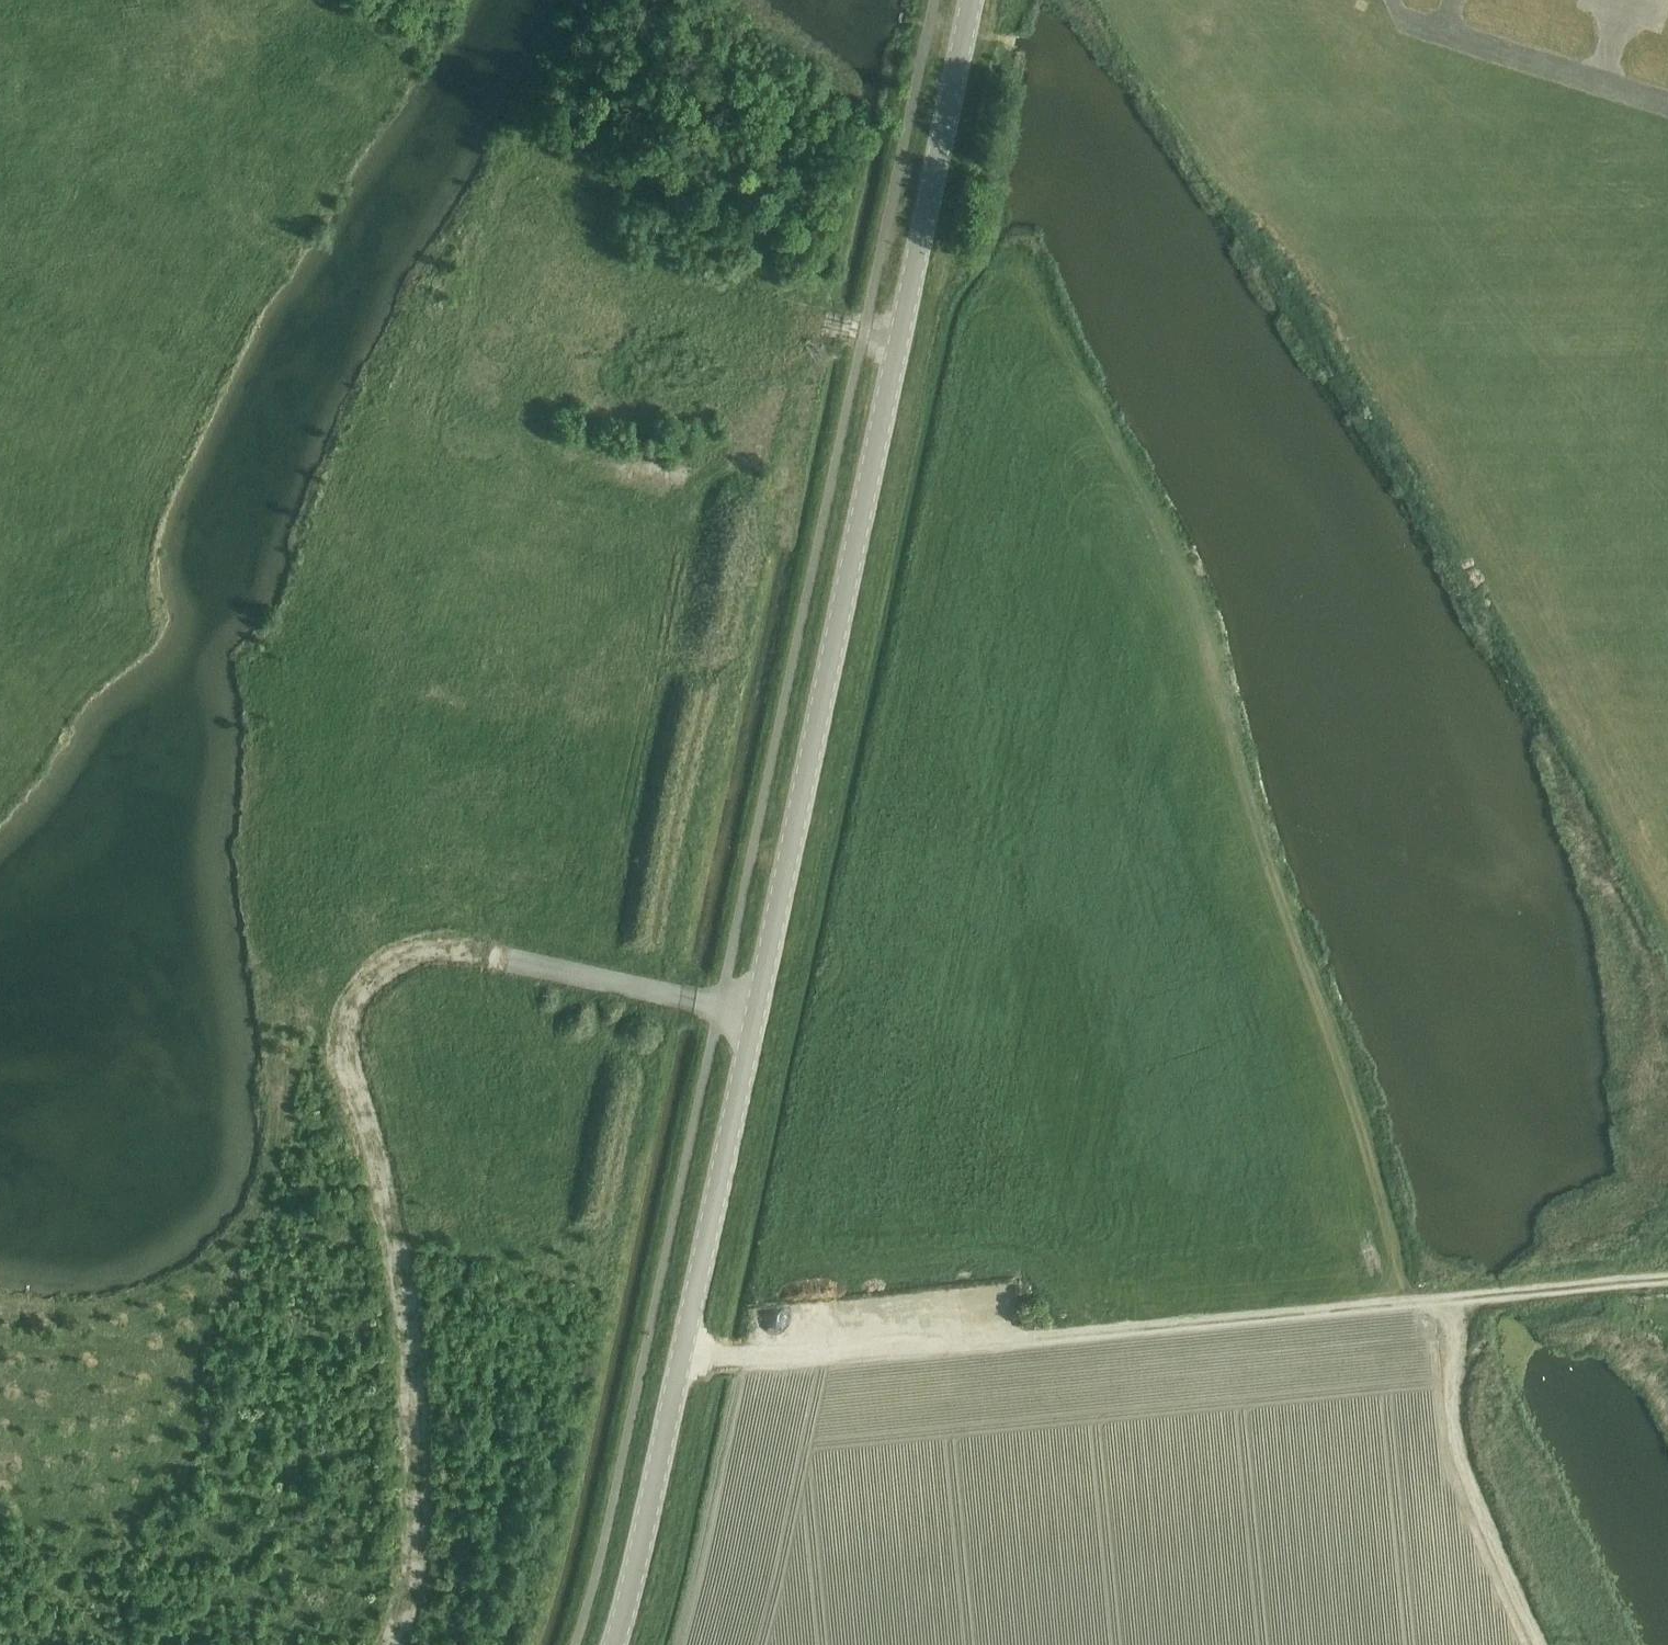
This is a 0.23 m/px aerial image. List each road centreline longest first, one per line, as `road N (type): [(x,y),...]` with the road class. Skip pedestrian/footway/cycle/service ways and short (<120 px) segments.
road 1 (tertiary): [(615,1644),(968,0)]
road 2 (track): [(1446,1299),(1460,1453),(1542,1644)]

